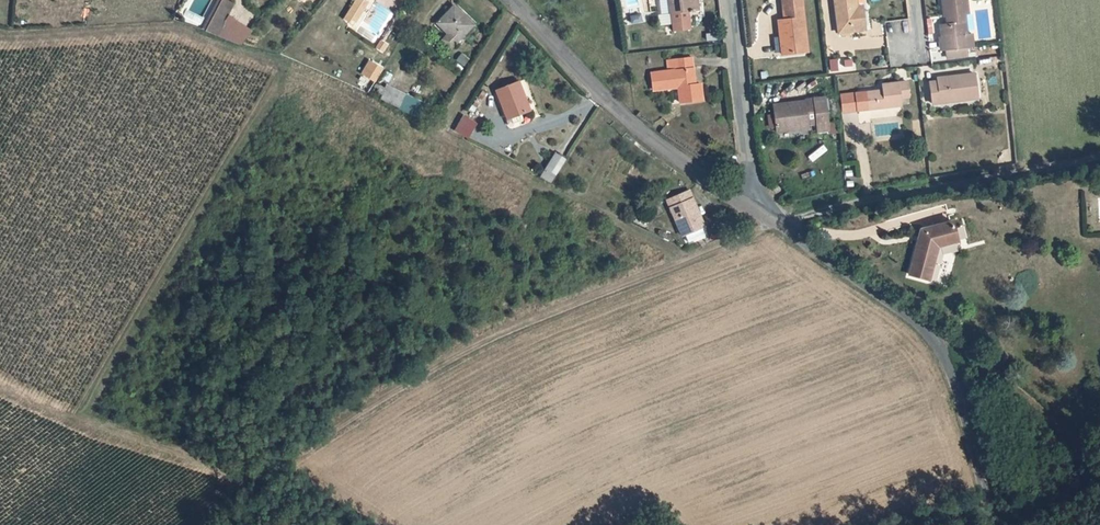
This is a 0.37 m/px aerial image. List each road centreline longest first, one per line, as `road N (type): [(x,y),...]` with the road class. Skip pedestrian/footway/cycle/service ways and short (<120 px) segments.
road 1 (unclassified): [(993,524),(961,390),(928,330),(776,222)]
road 2 (residential): [(756,212),(672,158),(505,0)]
road 3 (residential): [(1099,160),(776,222)]
road 4 (track): [(1099,461),(971,352),(928,330)]
road 5 (residential): [(756,212),(728,0)]

